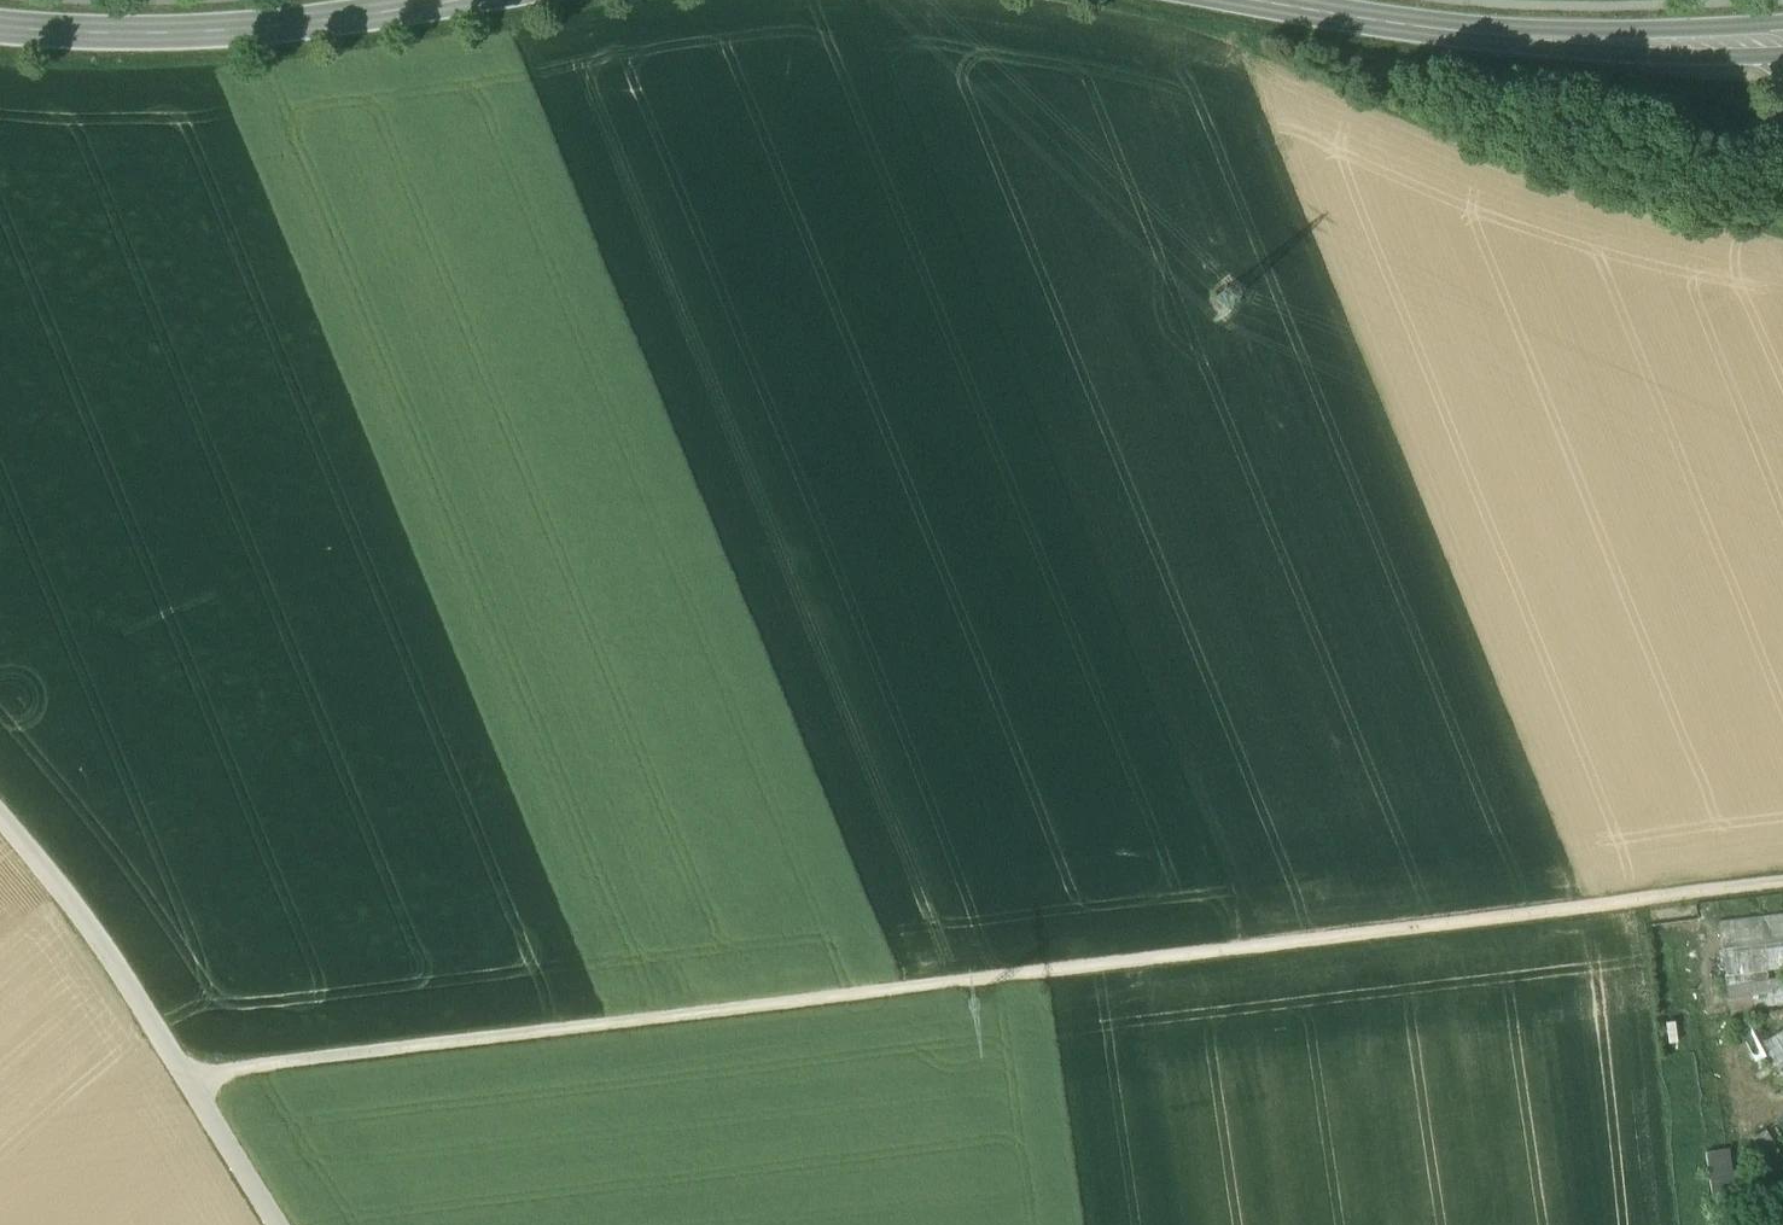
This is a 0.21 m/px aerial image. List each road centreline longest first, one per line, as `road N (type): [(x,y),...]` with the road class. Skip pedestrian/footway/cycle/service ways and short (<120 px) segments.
road 1 (track): [(1782,888),(205,1097)]
road 2 (secondary): [(1782,39),(1630,43),(1407,25),(1261,0)]
road 3 (residential): [(0,803),(291,1224)]
road 4 (secondary): [(456,0),(202,33),(0,26)]

